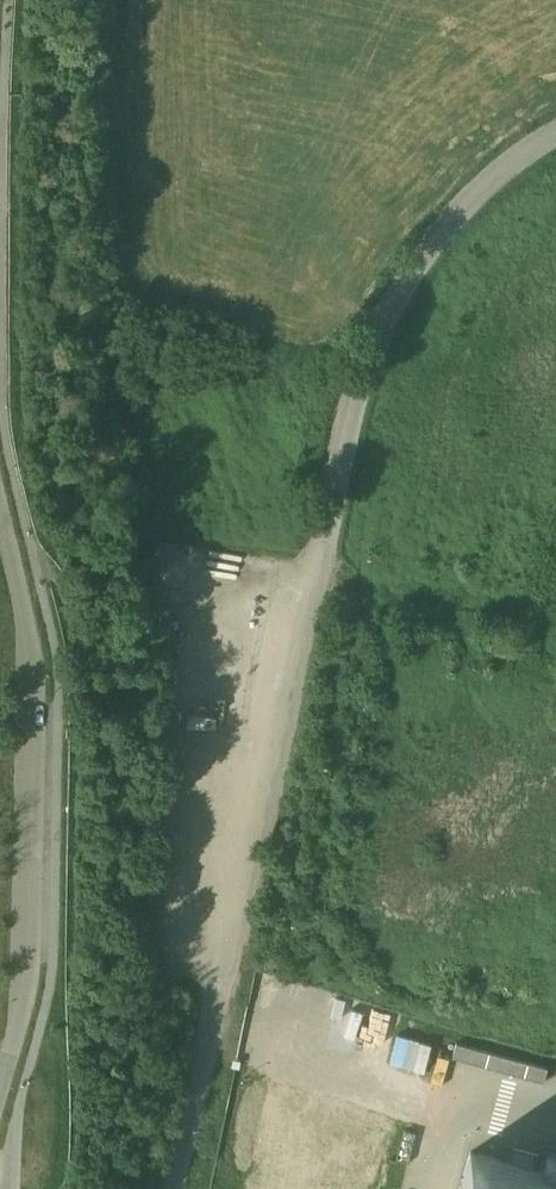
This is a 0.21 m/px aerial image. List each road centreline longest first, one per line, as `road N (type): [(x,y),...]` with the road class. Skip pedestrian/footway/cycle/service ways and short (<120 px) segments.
road 1 (unclassified): [(555,135),(479,192),(435,242),(365,371),(176,1188)]

